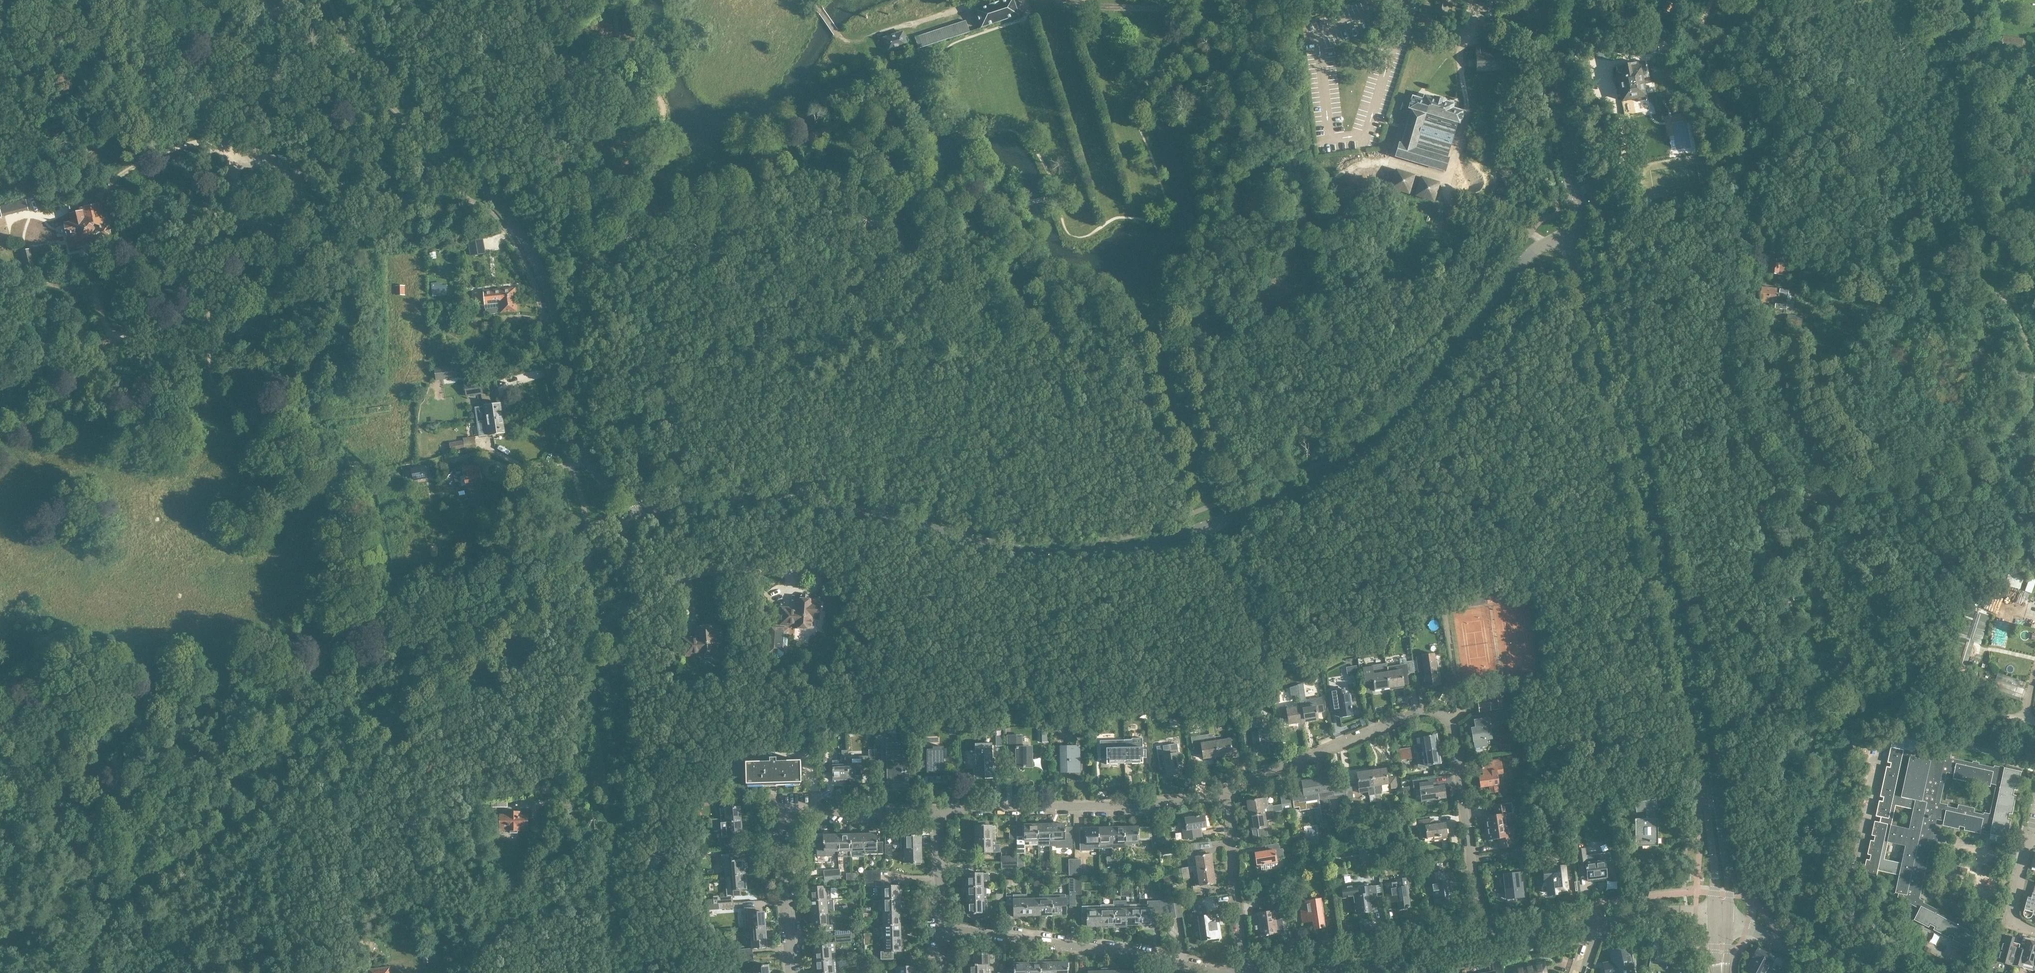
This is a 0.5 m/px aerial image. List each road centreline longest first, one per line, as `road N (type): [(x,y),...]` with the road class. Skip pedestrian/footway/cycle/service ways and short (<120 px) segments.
road 1 (tertiary): [(640,516),(702,499),(797,499),(1043,552),(1128,548),(1179,534),(1277,497),(1349,455),(1403,405),(1532,251),(1573,233)]
road 2 (track): [(205,267),(215,390),(230,408),(301,428),(340,487),(341,632),(266,710),(200,755),(174,760),(92,825),(32,898),(18,928),(20,972)]
road 3 (track): [(2007,716),(1975,706),(1912,647),(1867,550),(1781,455),(1758,410),(1749,367),(1749,208),(1740,153),(1697,59),(1712,0)]
road 4 (tertiary): [(1723,915),(1728,878),(1708,742),(1589,230)]
road 5 (tertiary): [(1573,233),(1601,376),(1687,693),(1723,915)]
road 6 (tertiary): [(85,972),(101,929),(126,899),(495,647),(587,552)]
road 7 (tertiary): [(640,516),(586,460),(550,294),(516,226),(410,104),(342,0)]
road 8 (unclassified): [(587,552),(593,698),(623,972)]
road 9 (residential): [(792,972),(784,822),(806,810),(939,810)]
road 10 (residential): [(1232,972),(941,927)]
road 11 (residential): [(939,810),(1226,796)]
road 12 (residential): [(1226,796),(1421,710),(1447,717)]
road 13 (track): [(208,140),(140,162),(105,0)]
road 14 (residential): [(1489,936),(1447,717)]
road 15 (residential): [(1252,972),(1226,796)]
road 16 (tertiary): [(1567,164),(1535,0)]
road 17 (track): [(0,278),(98,302),(109,342)]
road 18 (residential): [(1723,915),(1650,911),(1593,920)]
road 19 (residential): [(1839,972),(1723,915)]
road 20 (unclassified): [(1447,717),(1459,689),(1449,614),(1462,600)]
road 21 (residential): [(1366,959),(1489,936)]
road 22 (track): [(0,54),(87,29),(106,6)]

